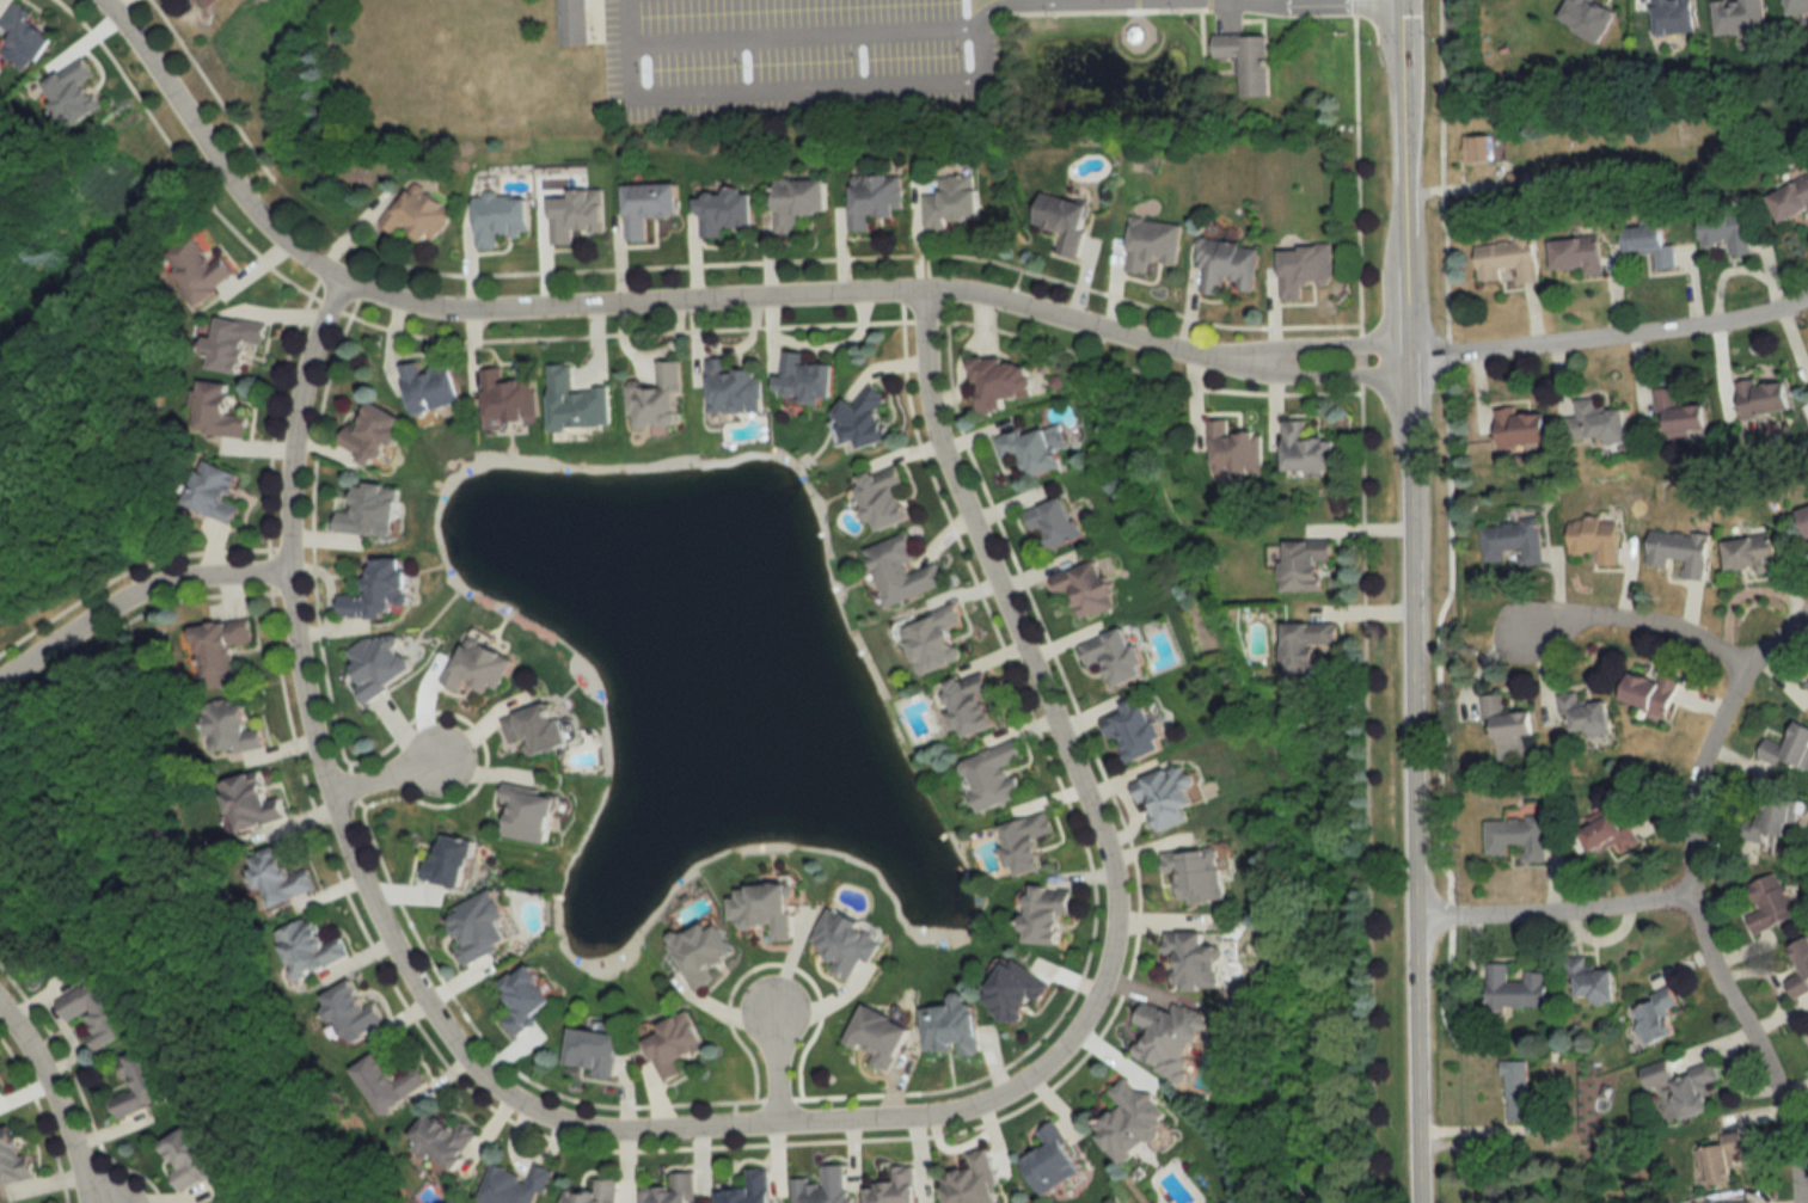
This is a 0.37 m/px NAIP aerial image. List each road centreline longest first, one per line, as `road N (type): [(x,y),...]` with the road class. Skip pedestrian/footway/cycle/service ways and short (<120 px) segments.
road 1 (residential): [(1260,363),(1189,358),(950,297),(461,314),(344,288),(276,239),(96,0)]
road 2 (tertiary): [(1419,1202),(1402,0)]
road 3 (residential): [(344,288),(305,388),(290,582),(304,693),(381,926),(445,1035),(478,1076),(526,1112),(619,1138),(782,1133)]
road 4 (residential): [(782,1133),(958,1121),(1005,1106),(1041,1084),(1096,1018),(1120,941),(1122,900),(1110,852),(937,441),(925,297)]
road 5 (residential): [(1807,297),(1755,319),(1589,348),(1410,362)]
road 6 (residential): [(1691,892),(1718,978),(1781,1093),(1798,1202)]
road 7 (residential): [(1691,892),(1692,809),(1718,714),(1747,665),(1807,609)]
road 8 (residential): [(1410,362),(1384,350),(1283,349),(1260,363),(1280,372),(1380,373),(1410,362)]
road 9 (residential): [(1414,914),(1546,912),(1691,892)]
road 10 (residential): [(1747,665),(1659,621),(1601,615),(1531,626)]
road 11 (residential): [(0,1008),(30,1048),(106,1202)]
road 12 (residential): [(290,582),(192,585),(82,633)]
road 13 (residential): [(782,1133),(779,1005)]
road 14 (residential): [(335,804),(447,761)]

